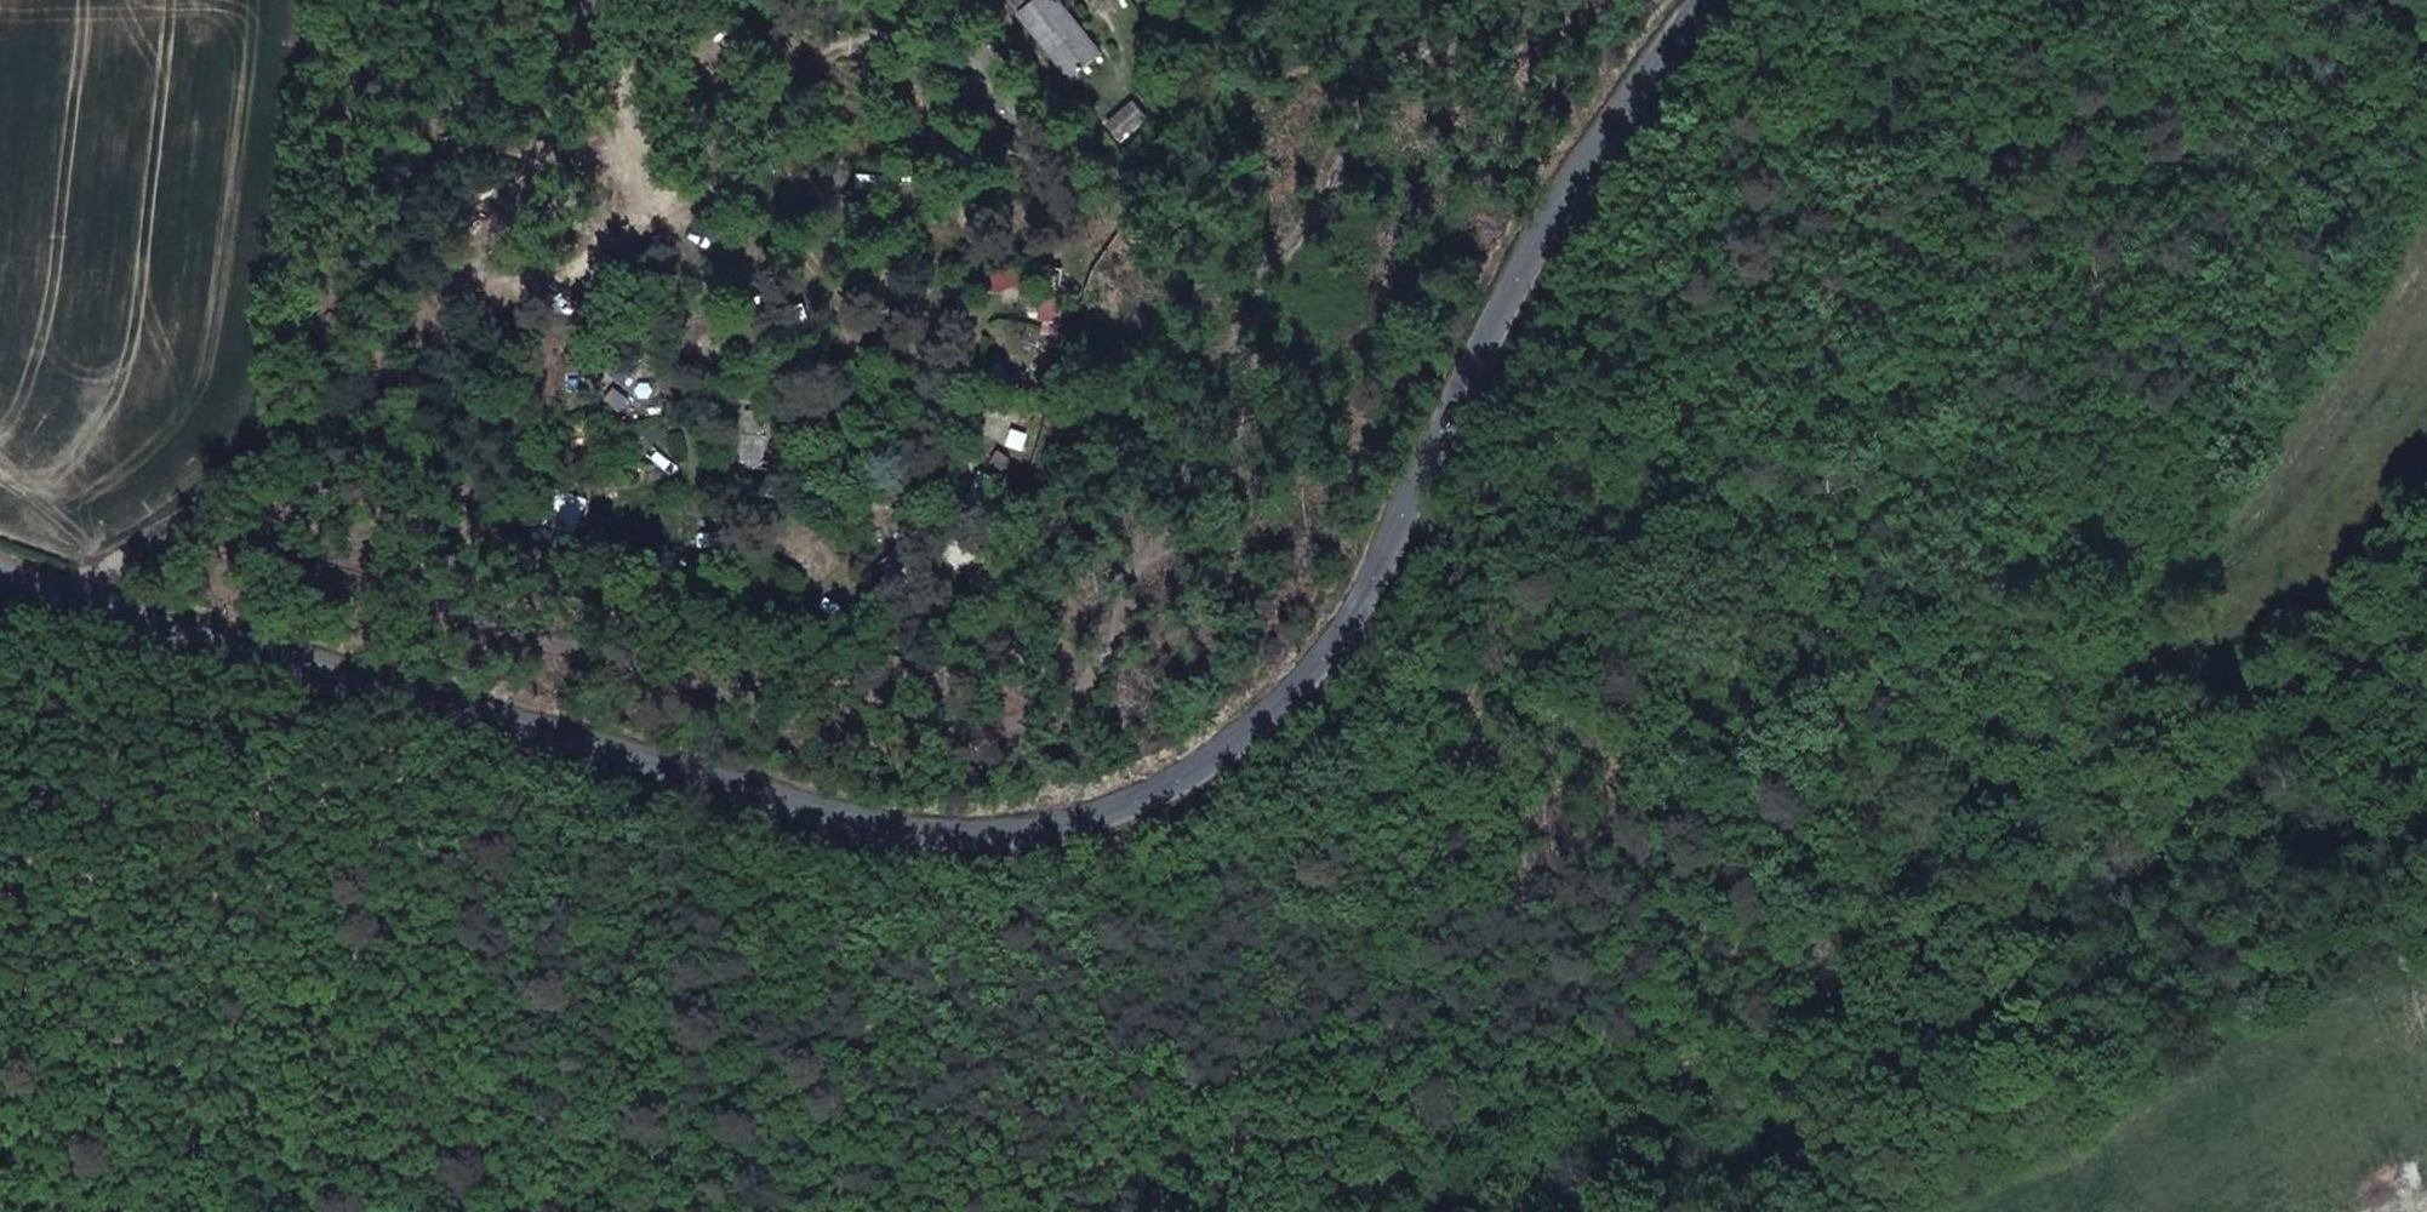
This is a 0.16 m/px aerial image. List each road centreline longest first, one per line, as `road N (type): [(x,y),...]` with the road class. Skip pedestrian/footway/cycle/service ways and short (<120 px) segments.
road 1 (secondary): [(1708,0),(1520,270),(1370,584),(1307,682),(1234,747),(1158,796),(1072,825),(982,836),(825,814),(0,575)]
road 2 (track): [(59,592),(175,529),(259,456),(284,374),(324,0)]

